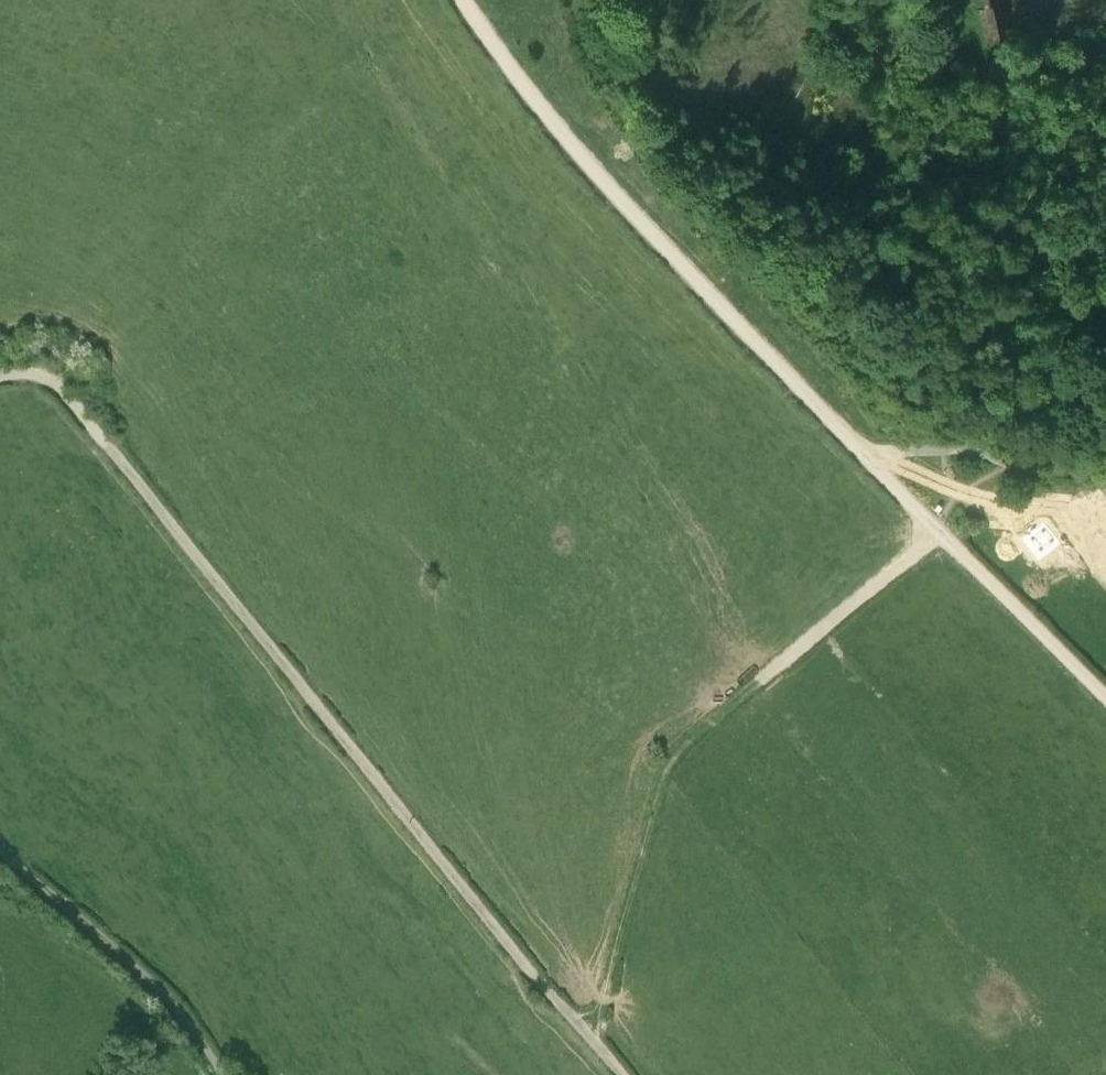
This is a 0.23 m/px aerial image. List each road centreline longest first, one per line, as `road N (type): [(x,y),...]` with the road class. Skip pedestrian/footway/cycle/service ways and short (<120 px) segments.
road 1 (track): [(624,1074),(58,382),(31,372),(0,376)]
road 2 (track): [(584,1025),(600,1003),(671,755),(940,535)]
road 3 (track): [(866,454),(620,195),(466,0)]
road 4 (track): [(1105,703),(866,454)]
road 5 (track): [(0,843),(133,948),(193,1010),(231,1074)]
road 6 (track): [(1105,473),(1012,463),(961,447),(866,454)]

